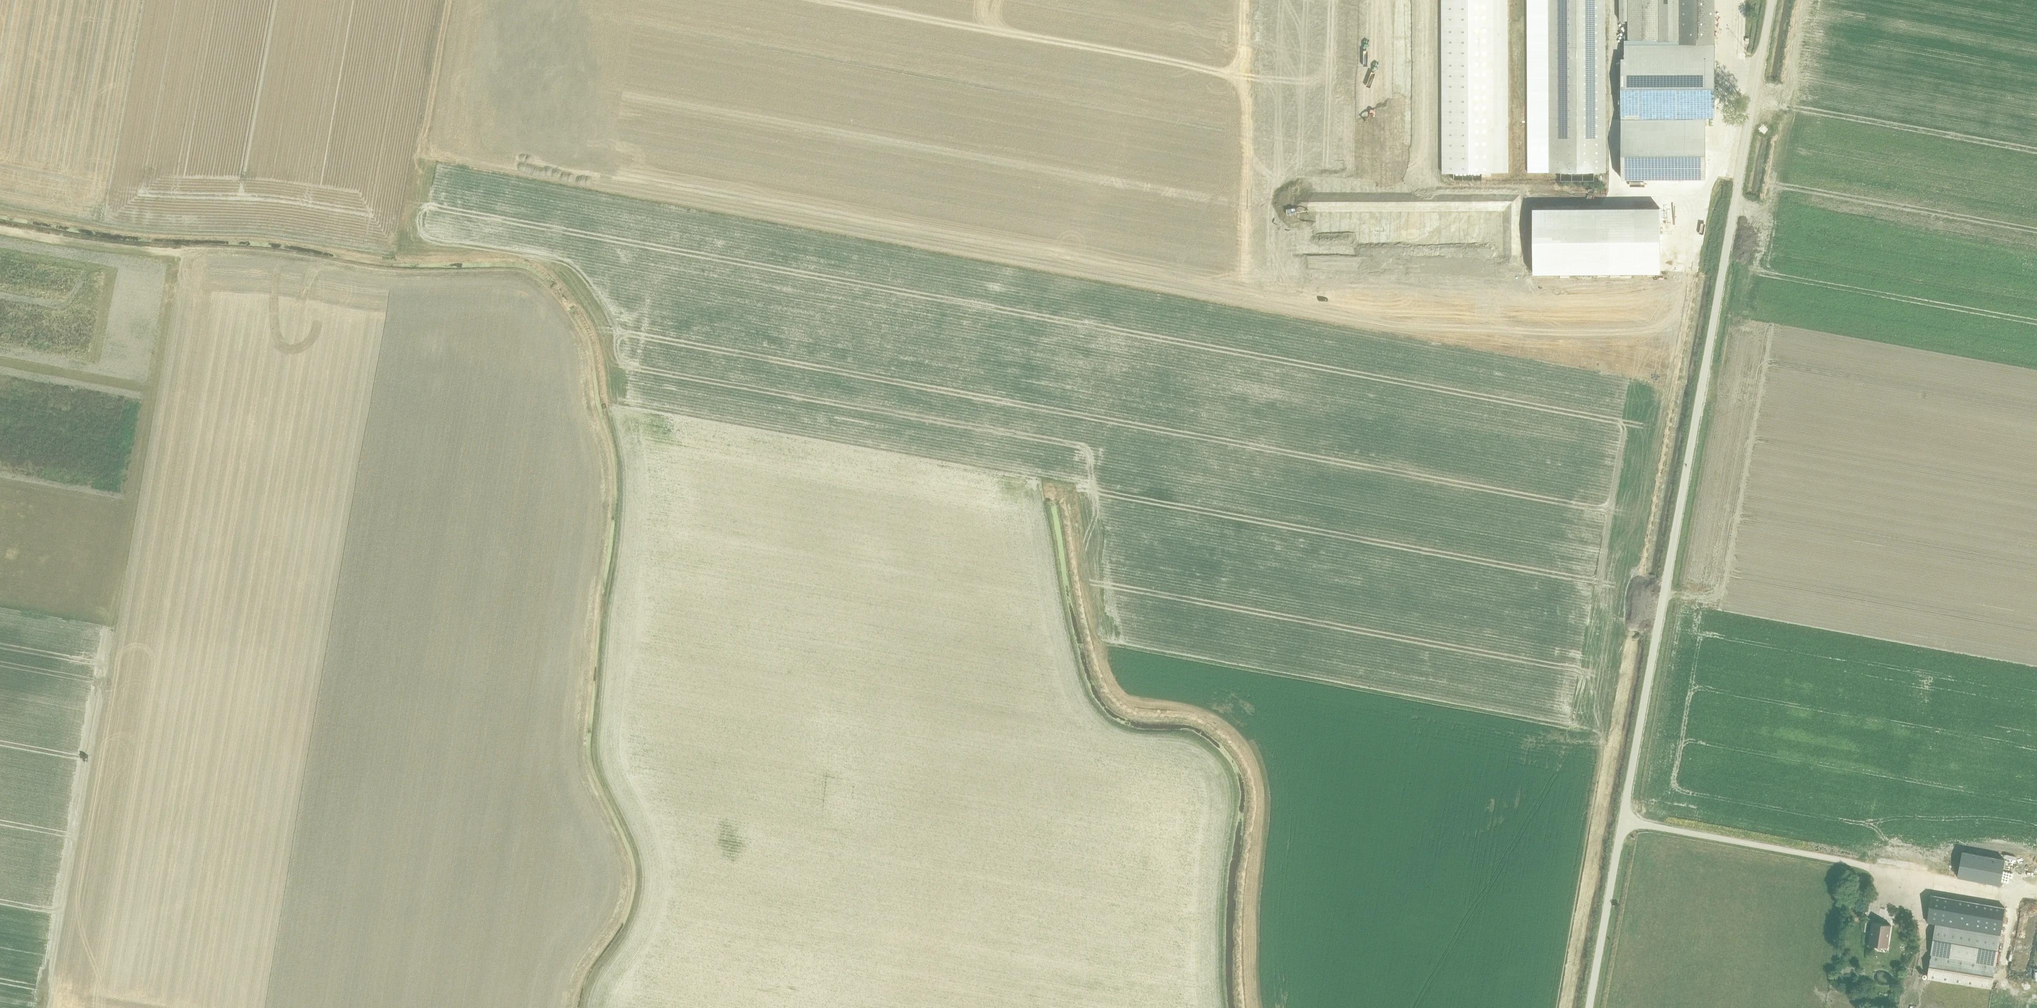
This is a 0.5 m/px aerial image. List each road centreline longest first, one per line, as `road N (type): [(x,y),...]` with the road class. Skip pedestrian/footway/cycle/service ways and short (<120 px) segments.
road 1 (unclassified): [(1588,1007),(1773,0)]

